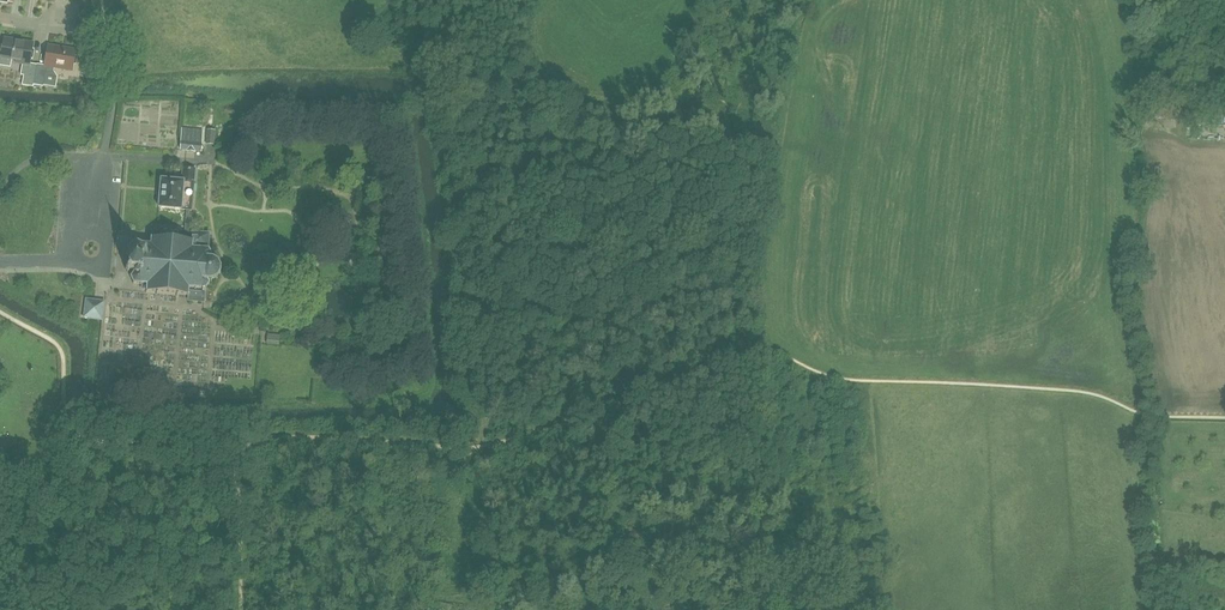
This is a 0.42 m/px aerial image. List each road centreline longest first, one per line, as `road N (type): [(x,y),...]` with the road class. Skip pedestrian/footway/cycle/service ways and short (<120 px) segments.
road 1 (residential): [(0,261),(99,261),(106,156)]
road 2 (residential): [(0,195),(31,160),(106,156)]

